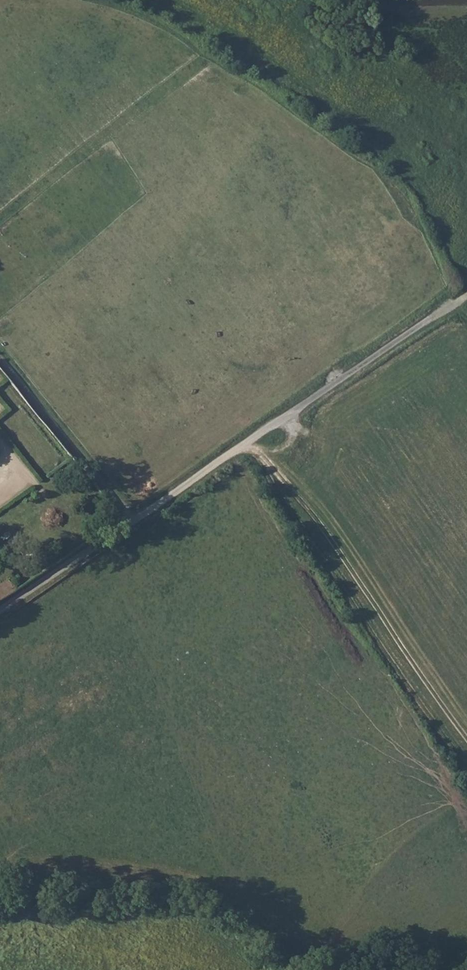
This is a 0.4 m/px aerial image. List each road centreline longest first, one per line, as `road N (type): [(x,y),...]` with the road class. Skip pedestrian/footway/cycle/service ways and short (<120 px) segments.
road 1 (unclassified): [(455,302),(0,610)]
road 2 (track): [(243,446),(466,776)]
road 3 (track): [(132,521),(0,358)]

